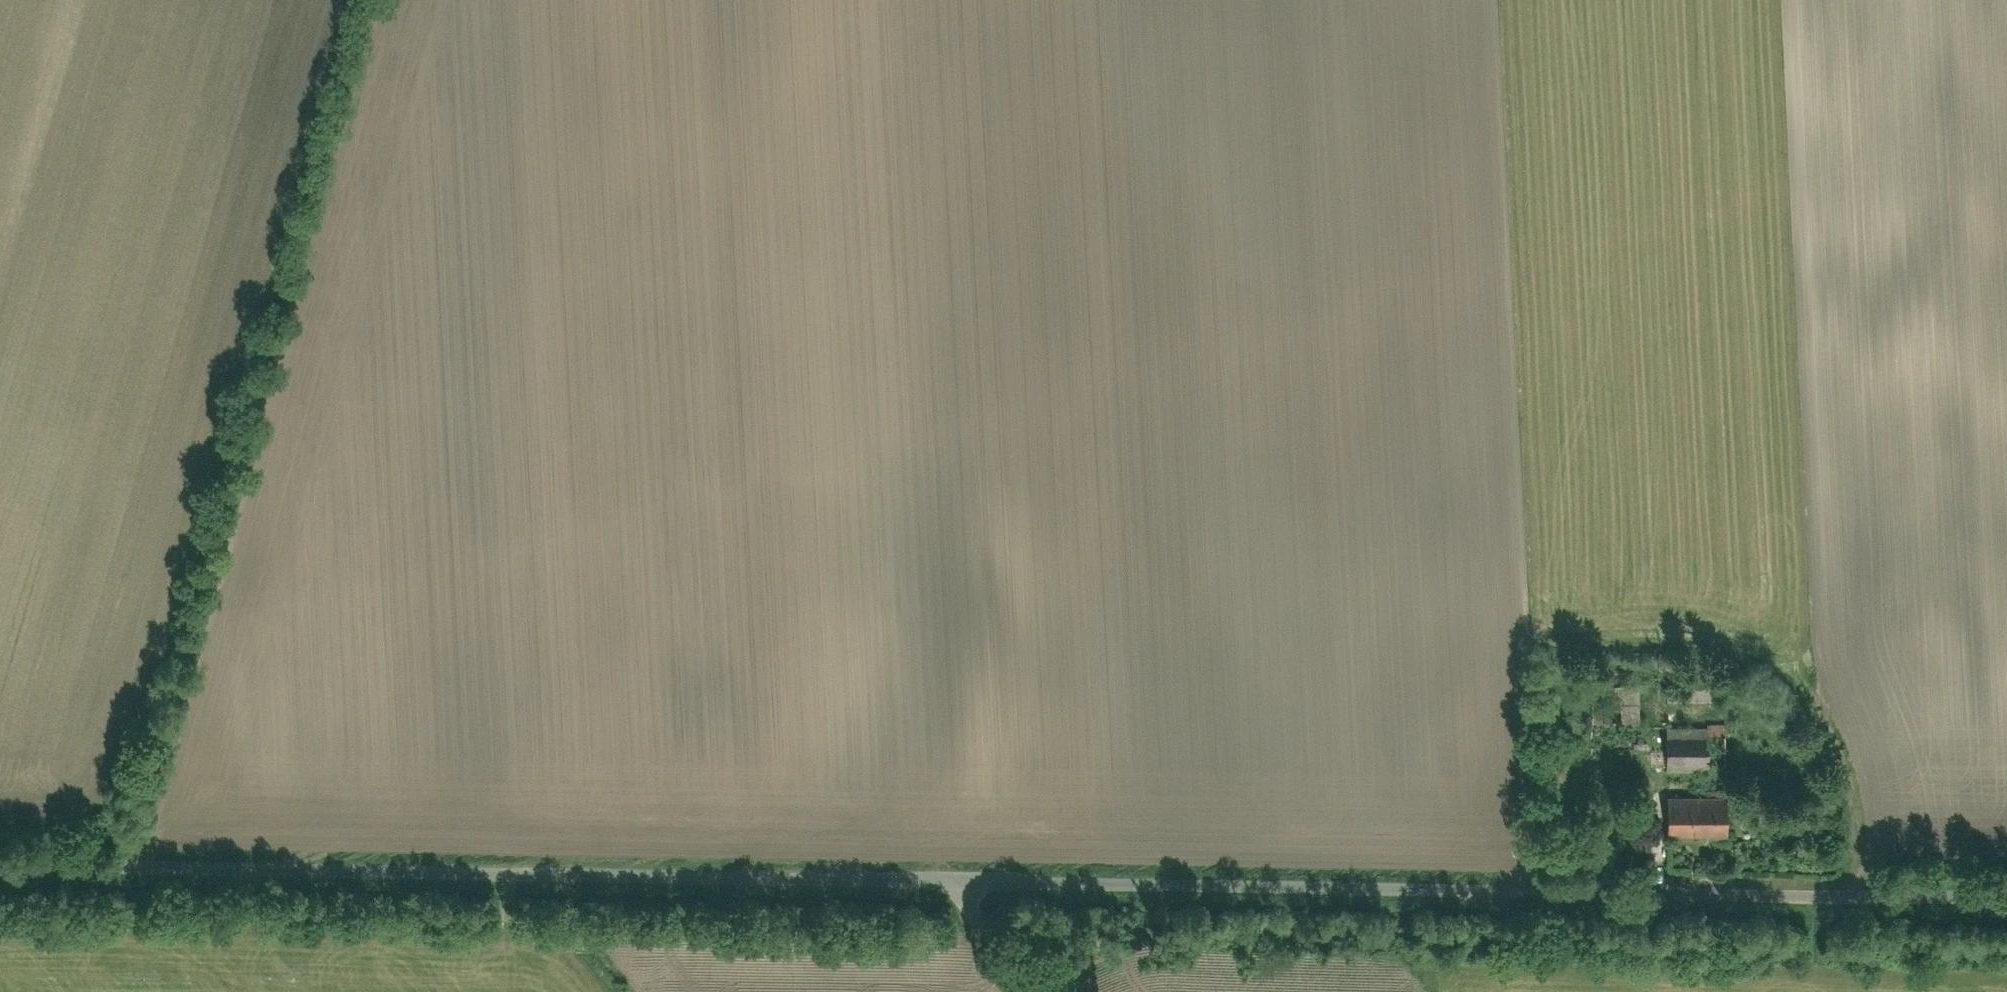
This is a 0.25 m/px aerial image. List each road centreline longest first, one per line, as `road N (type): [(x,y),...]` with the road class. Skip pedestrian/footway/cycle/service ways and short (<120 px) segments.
road 1 (residential): [(957,886),(2006,878)]
road 2 (residential): [(0,876),(957,886)]
road 3 (residential): [(1043,991),(957,886)]

